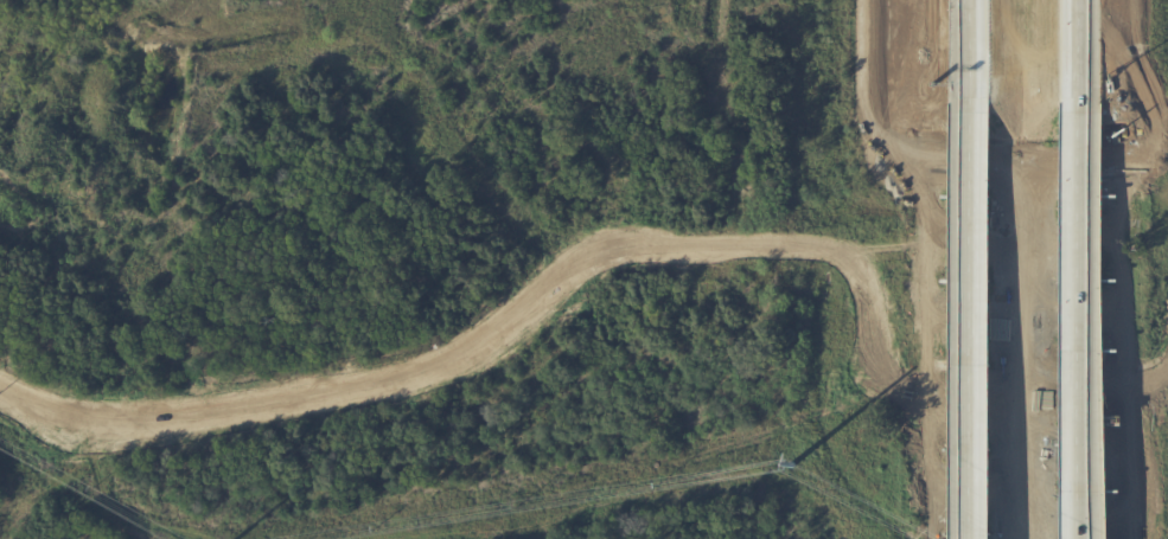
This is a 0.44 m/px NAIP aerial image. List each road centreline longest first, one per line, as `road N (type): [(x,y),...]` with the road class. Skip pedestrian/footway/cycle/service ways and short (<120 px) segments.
road 1 (residential): [(1167,293),(117,509),(8,538)]
road 2 (residential): [(153,538),(1047,394),(1167,367)]
road 3 (track): [(895,240),(613,242),(583,254),(486,334),(434,364),(172,413),(79,413),(0,372)]
road 4 (motorway): [(1086,538),(1079,88)]
road 5 (motorway): [(969,101),(968,538)]

